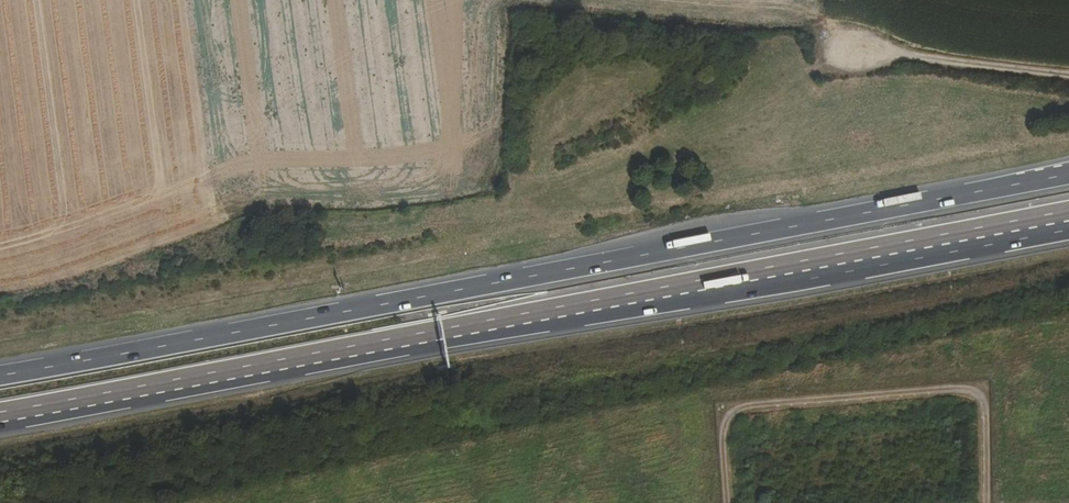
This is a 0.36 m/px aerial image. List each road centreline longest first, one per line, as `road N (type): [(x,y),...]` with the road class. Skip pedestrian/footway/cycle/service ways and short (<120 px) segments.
road 1 (trunk): [(1068,175),(0,375)]
road 2 (trunk): [(0,416),(1068,221)]
road 3 (track): [(987,502),(985,408),(976,393),(956,391),(747,405),(727,415),(722,435),(728,502)]
road 4 (track): [(1068,78),(858,54)]

